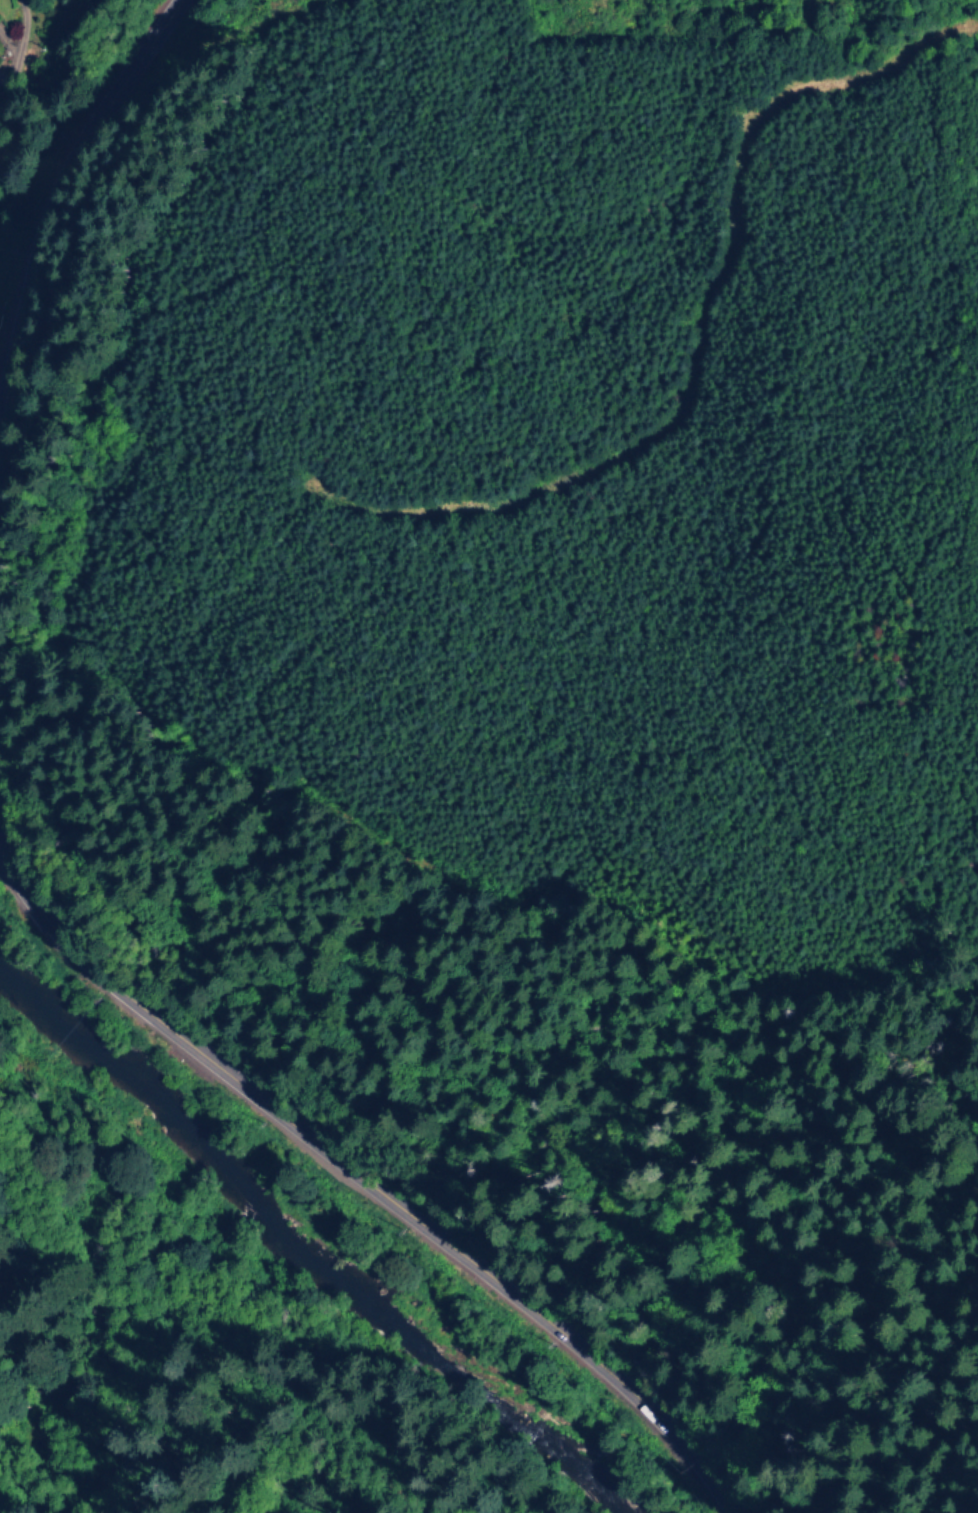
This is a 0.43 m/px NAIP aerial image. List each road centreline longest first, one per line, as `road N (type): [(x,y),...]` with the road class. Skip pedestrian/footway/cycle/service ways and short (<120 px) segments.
road 1 (secondary): [(0,890),(20,924),(95,994),(569,1346),(652,1418),(721,1512)]
road 2 (secondary): [(183,0),(90,141),(52,226),(0,420)]

